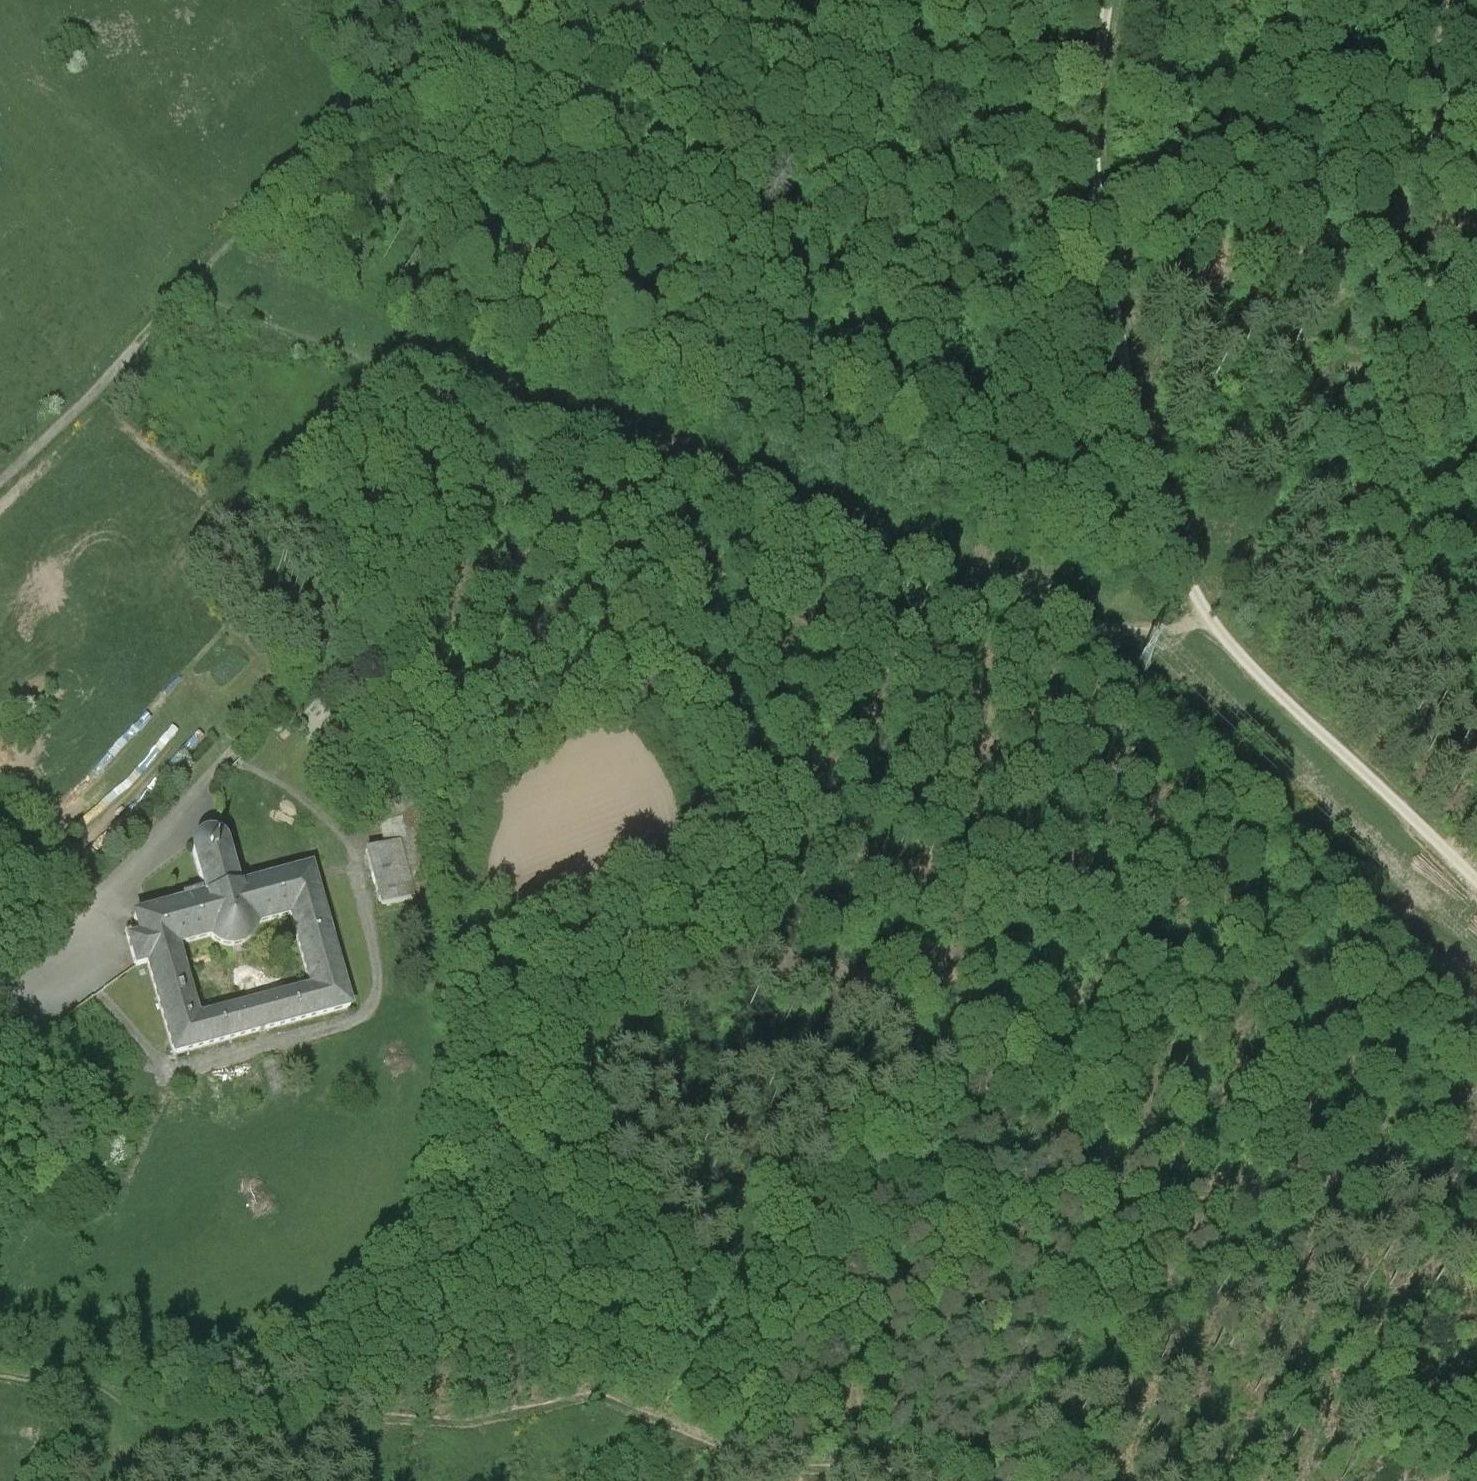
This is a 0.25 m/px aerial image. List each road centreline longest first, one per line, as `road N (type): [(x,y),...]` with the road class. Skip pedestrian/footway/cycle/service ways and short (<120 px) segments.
road 1 (track): [(1476,878),(1214,618),(1193,584),(1157,485),(1098,217),(1092,137),(1106,0)]
road 2 (track): [(0,1009),(395,584)]
road 3 (track): [(0,479),(150,342),(241,239),(400,107)]
road 4 (track): [(0,1379),(305,1405)]

